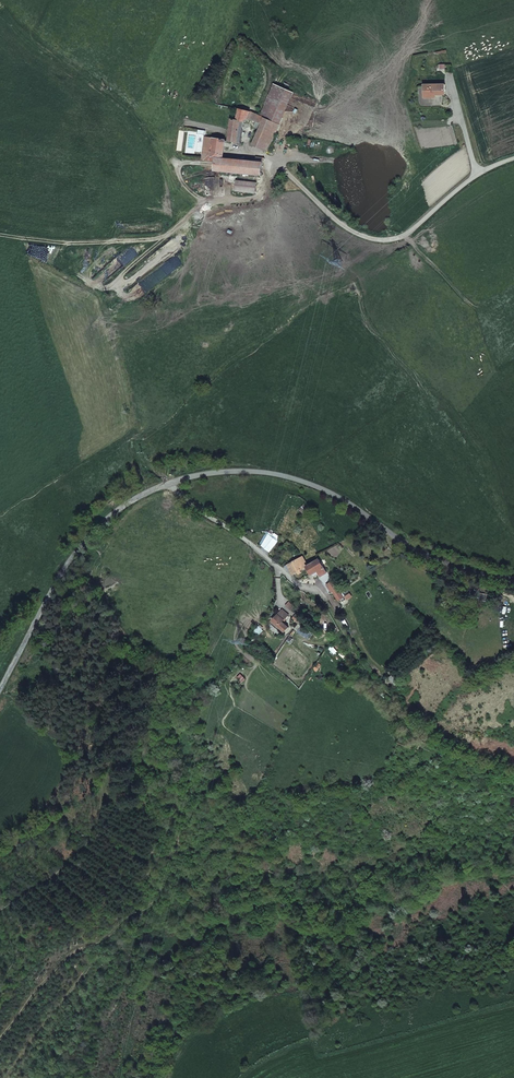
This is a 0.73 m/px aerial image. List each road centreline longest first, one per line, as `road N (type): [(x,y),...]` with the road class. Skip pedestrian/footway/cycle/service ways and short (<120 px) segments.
road 1 (unclassified): [(513,575),(468,567),(321,487),(253,471),(200,474),(99,526),(53,588),(0,690)]
road 2 (track): [(168,484),(142,454),(100,293),(36,259),(30,235),(161,234),(207,198),(269,195),(276,162)]

